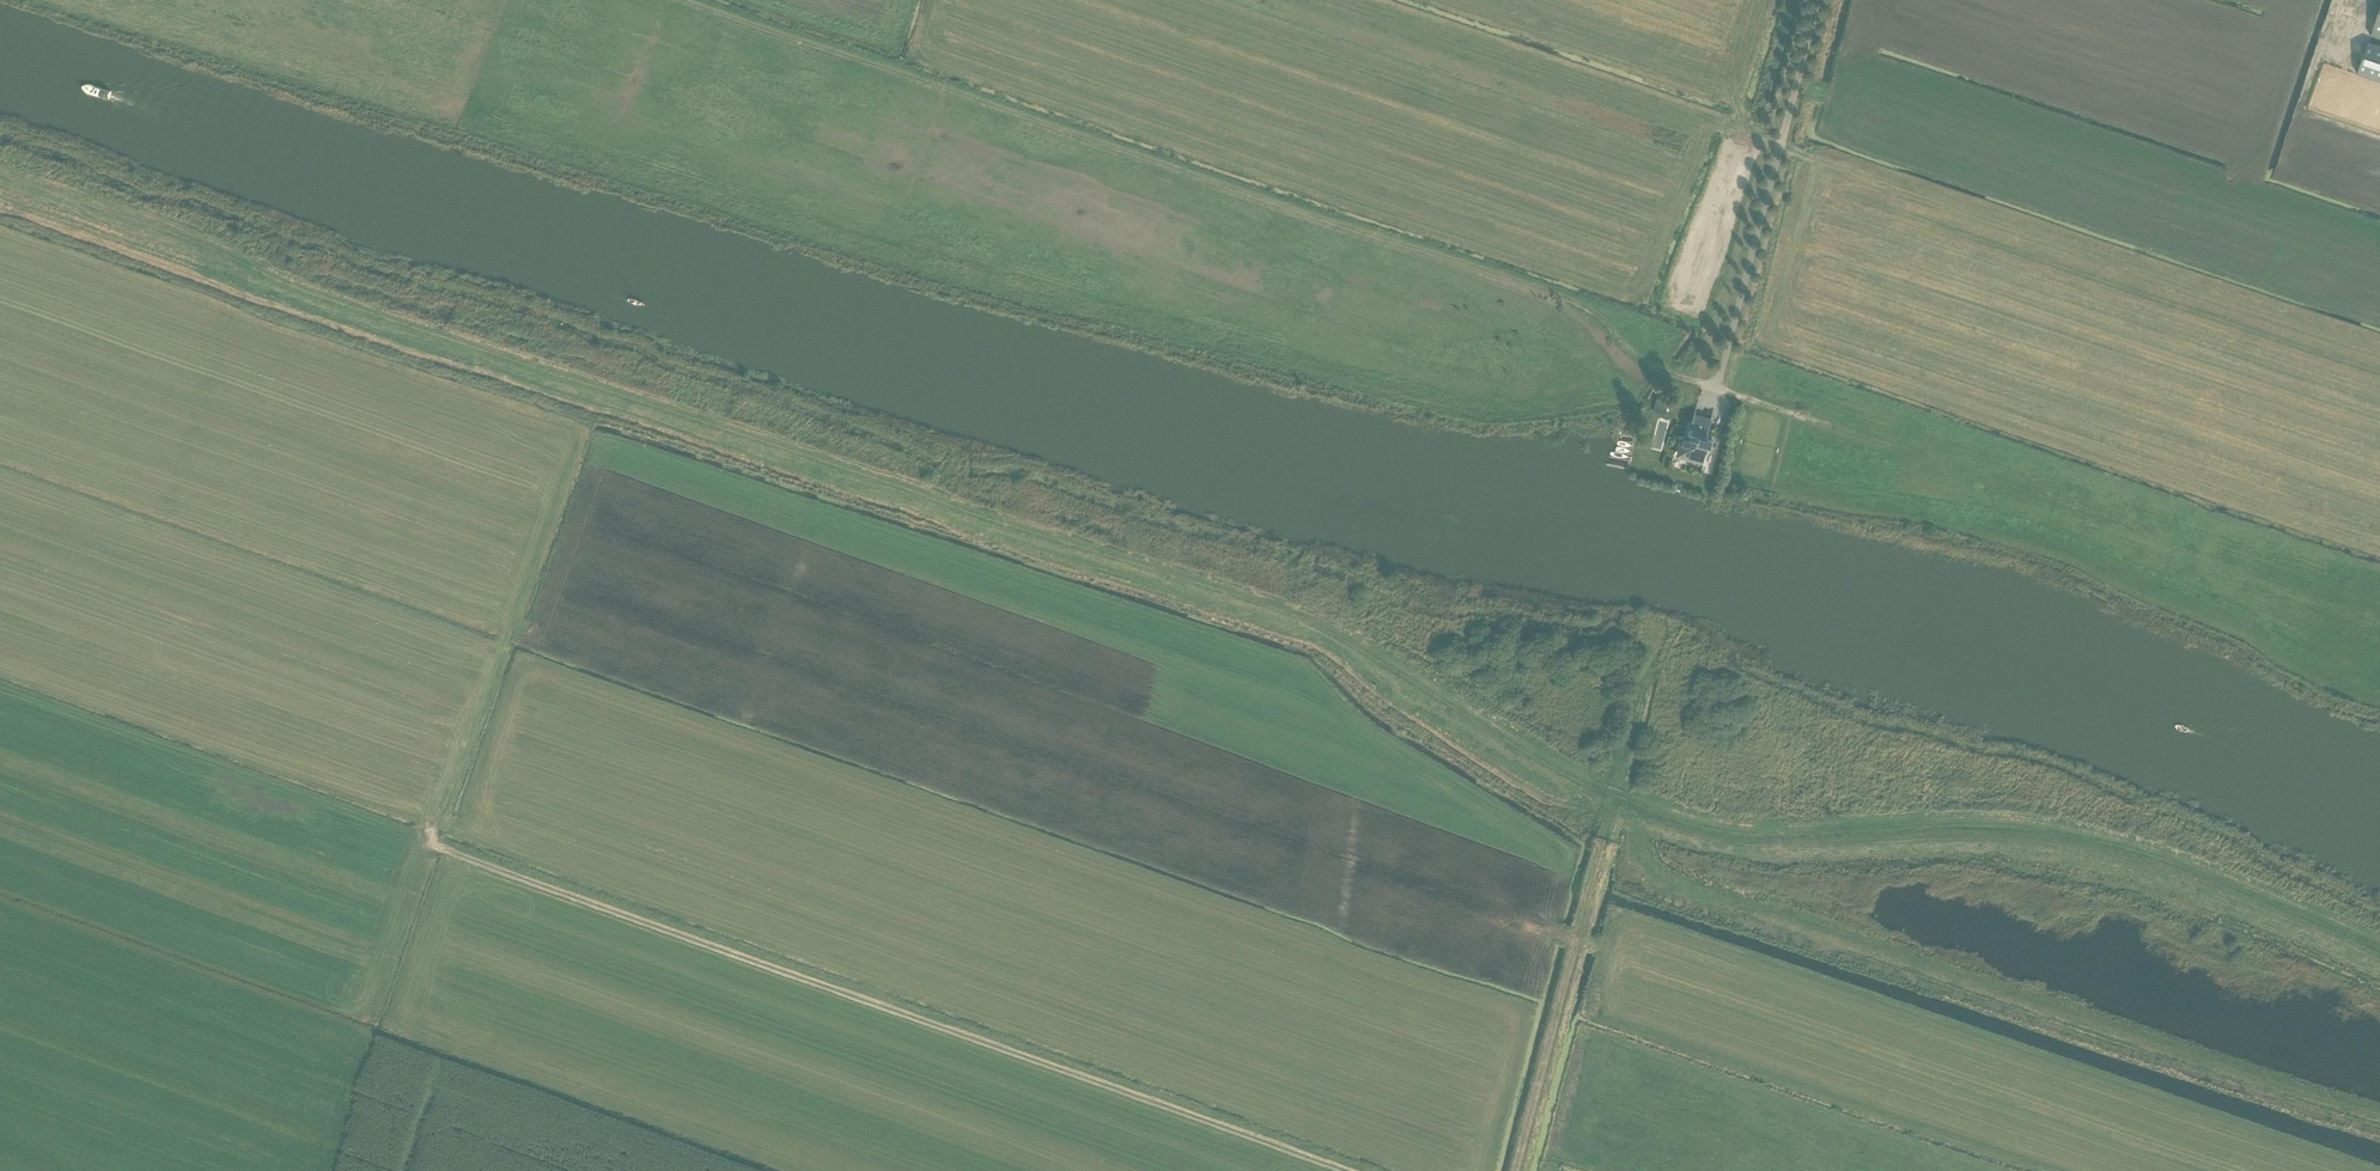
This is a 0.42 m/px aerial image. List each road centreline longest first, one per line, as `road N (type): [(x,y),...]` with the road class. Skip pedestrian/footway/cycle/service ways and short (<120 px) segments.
road 1 (track): [(1525,1170),(1622,799)]
road 2 (track): [(1622,799),(1665,632)]

